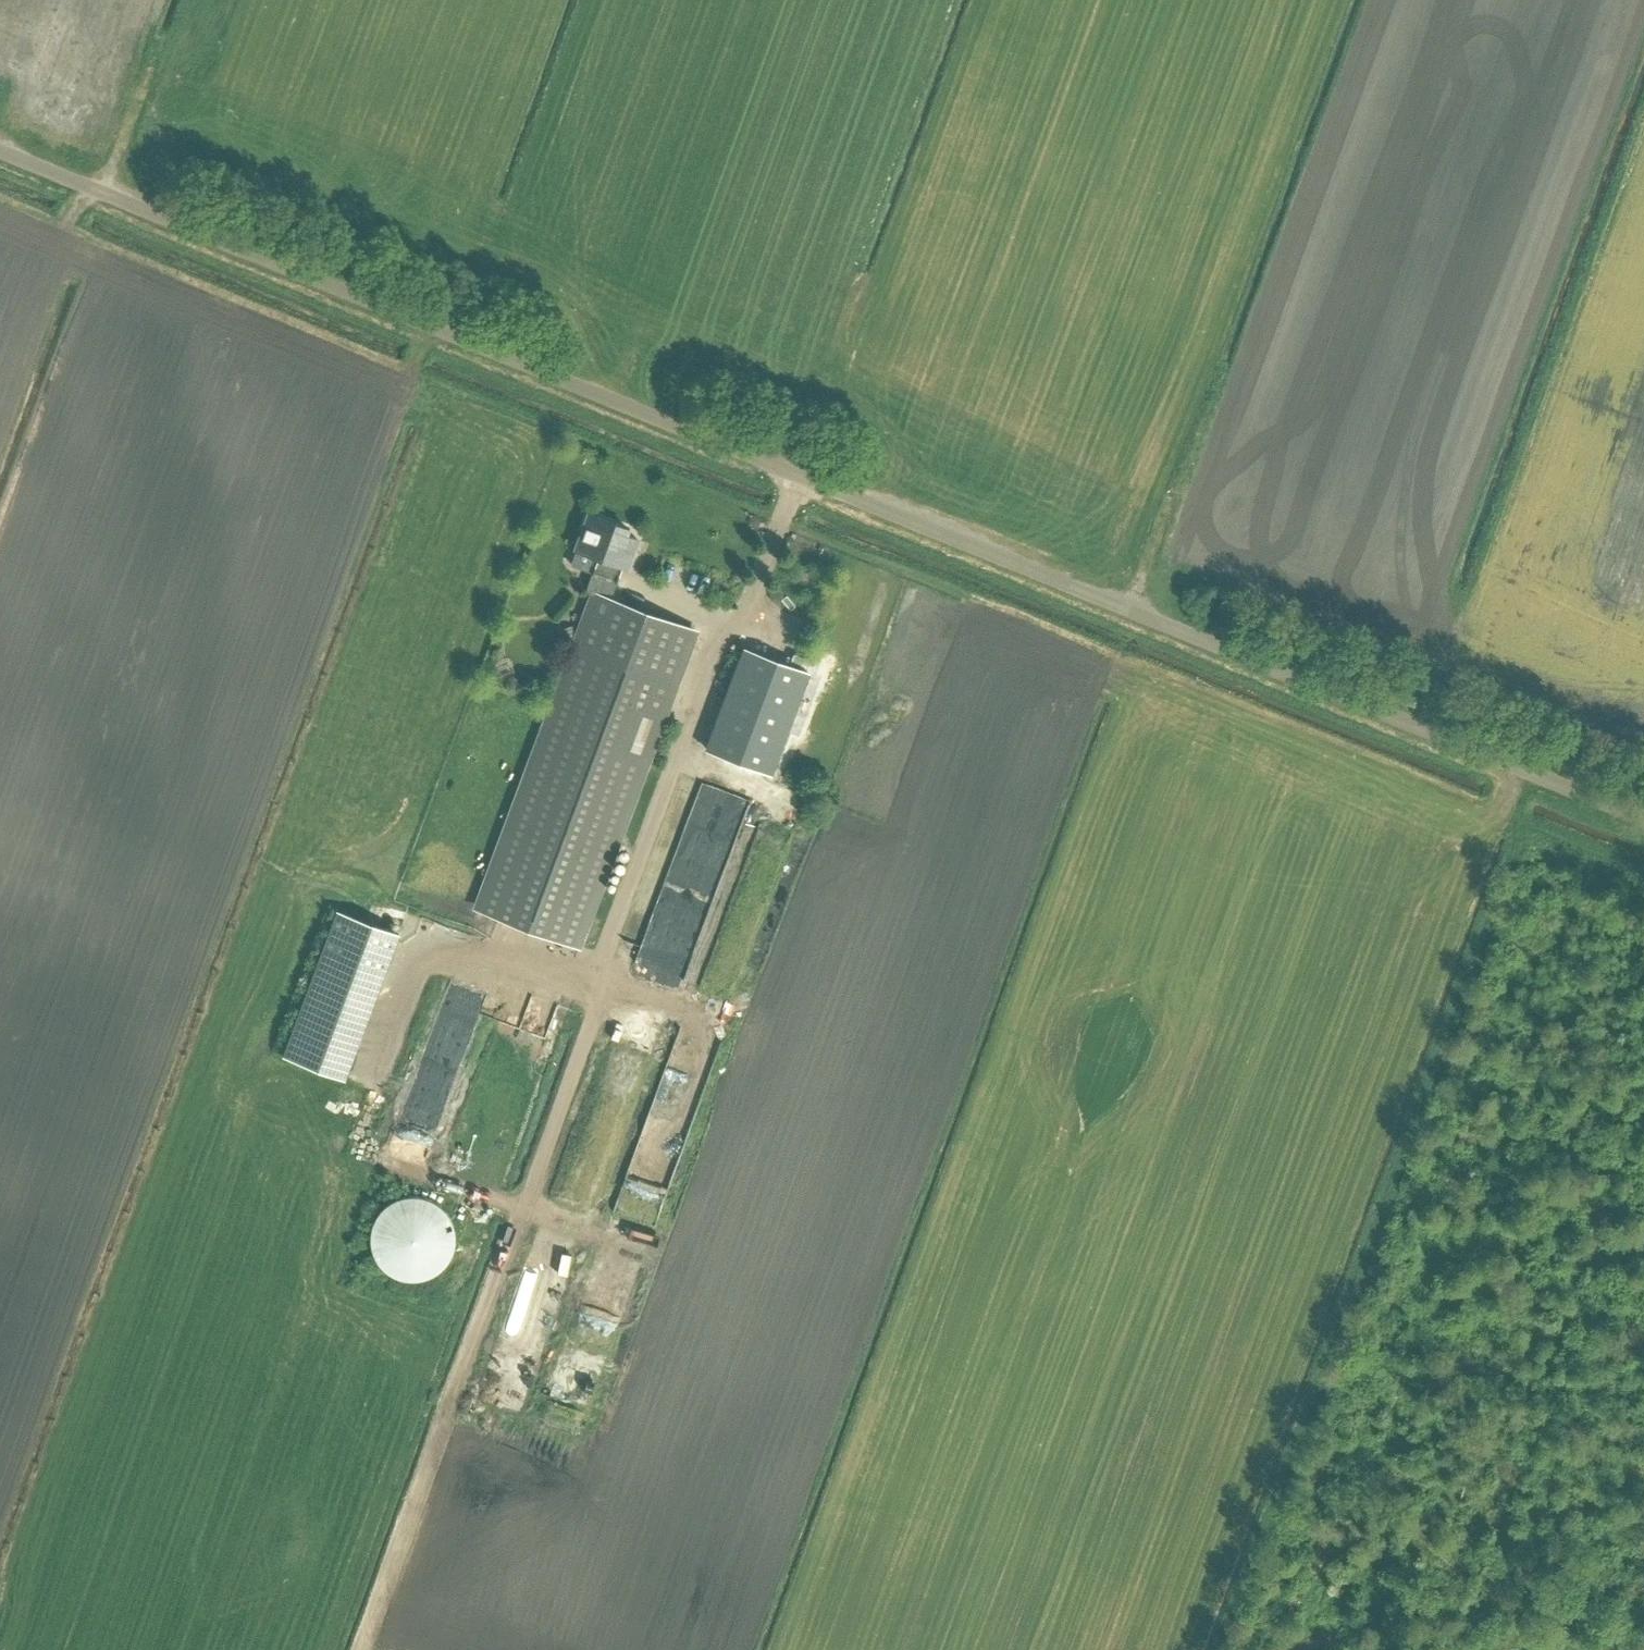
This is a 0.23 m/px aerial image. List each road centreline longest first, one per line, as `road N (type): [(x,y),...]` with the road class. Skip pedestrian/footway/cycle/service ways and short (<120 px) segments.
road 1 (unclassified): [(1643,818),(0,149)]

